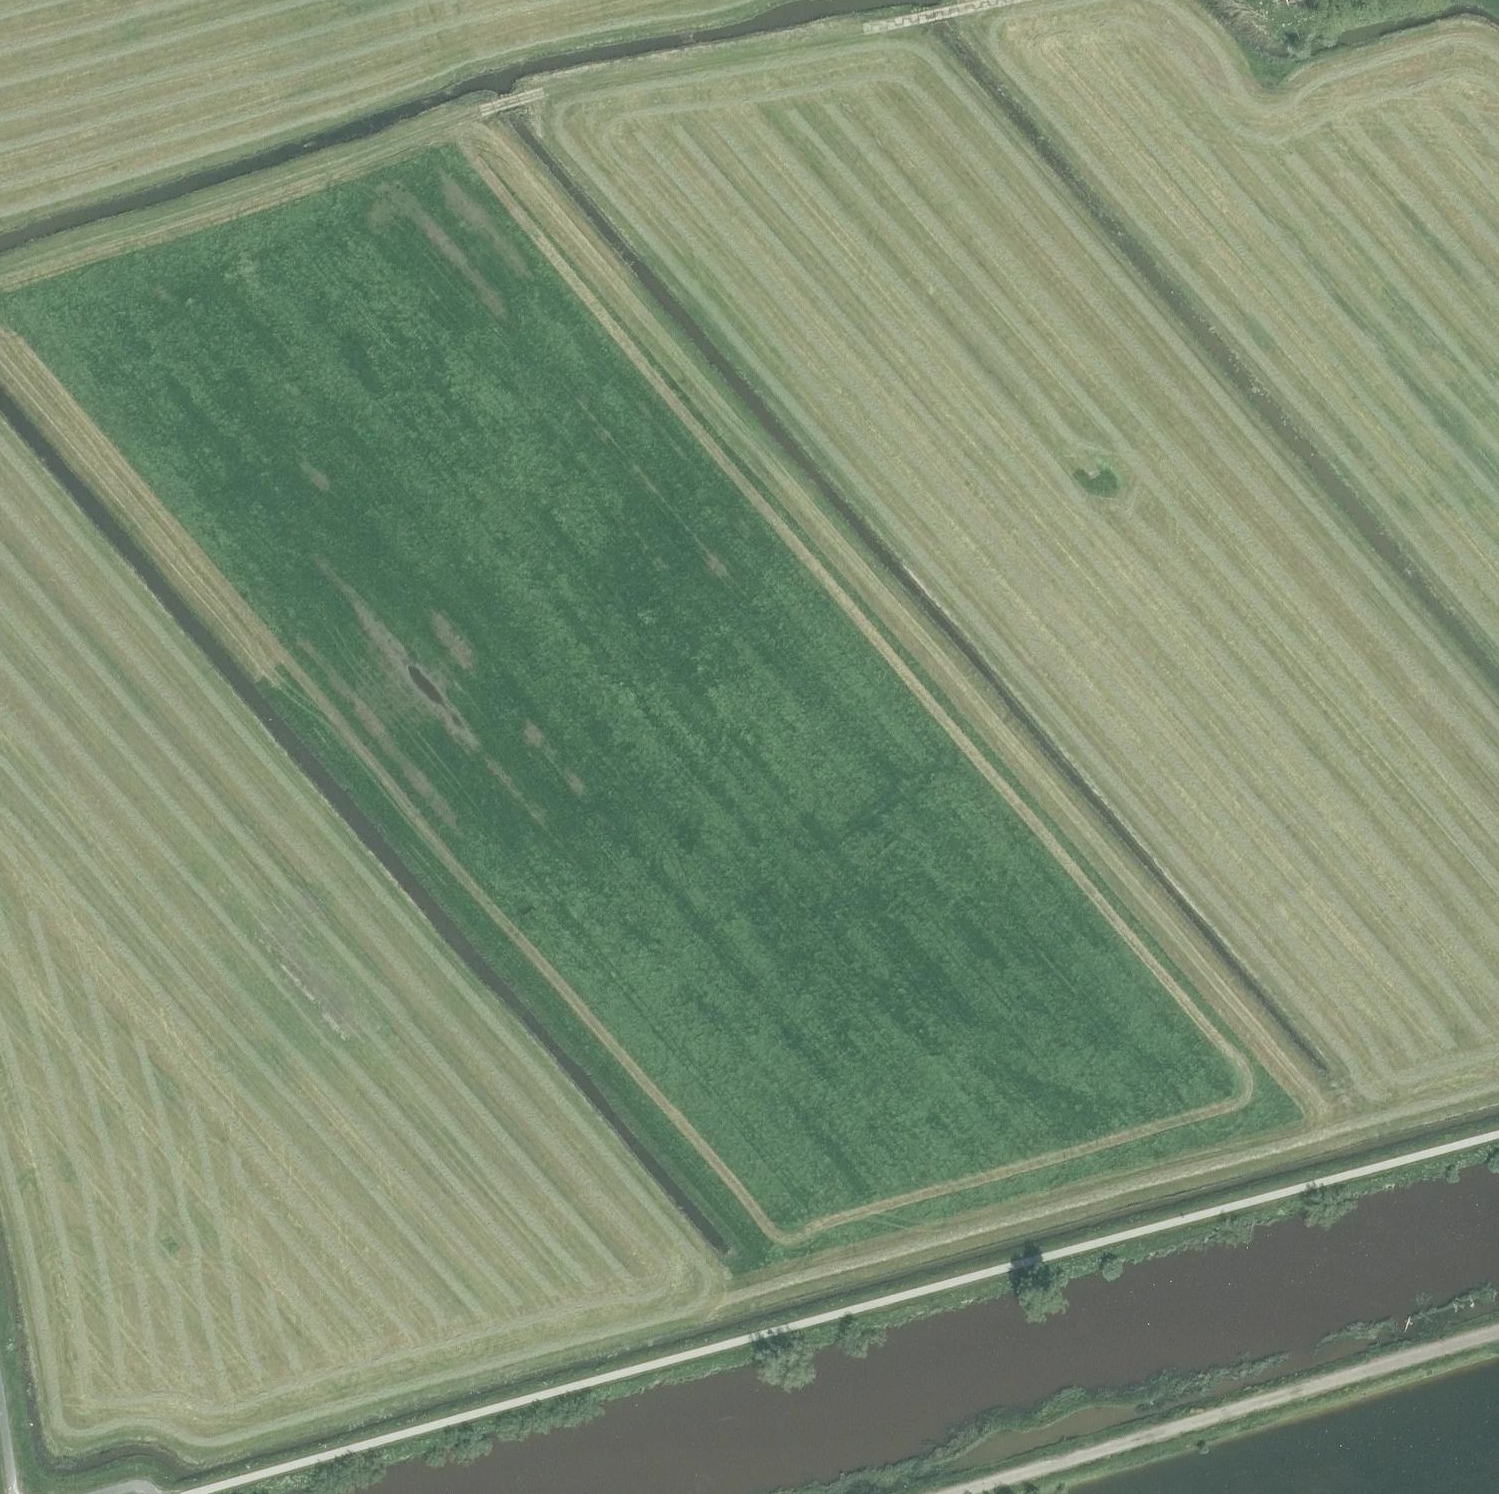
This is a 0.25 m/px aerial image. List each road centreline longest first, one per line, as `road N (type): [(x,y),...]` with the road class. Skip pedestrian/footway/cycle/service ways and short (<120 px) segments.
road 1 (track): [(1009,0),(554,90),(0,272)]

